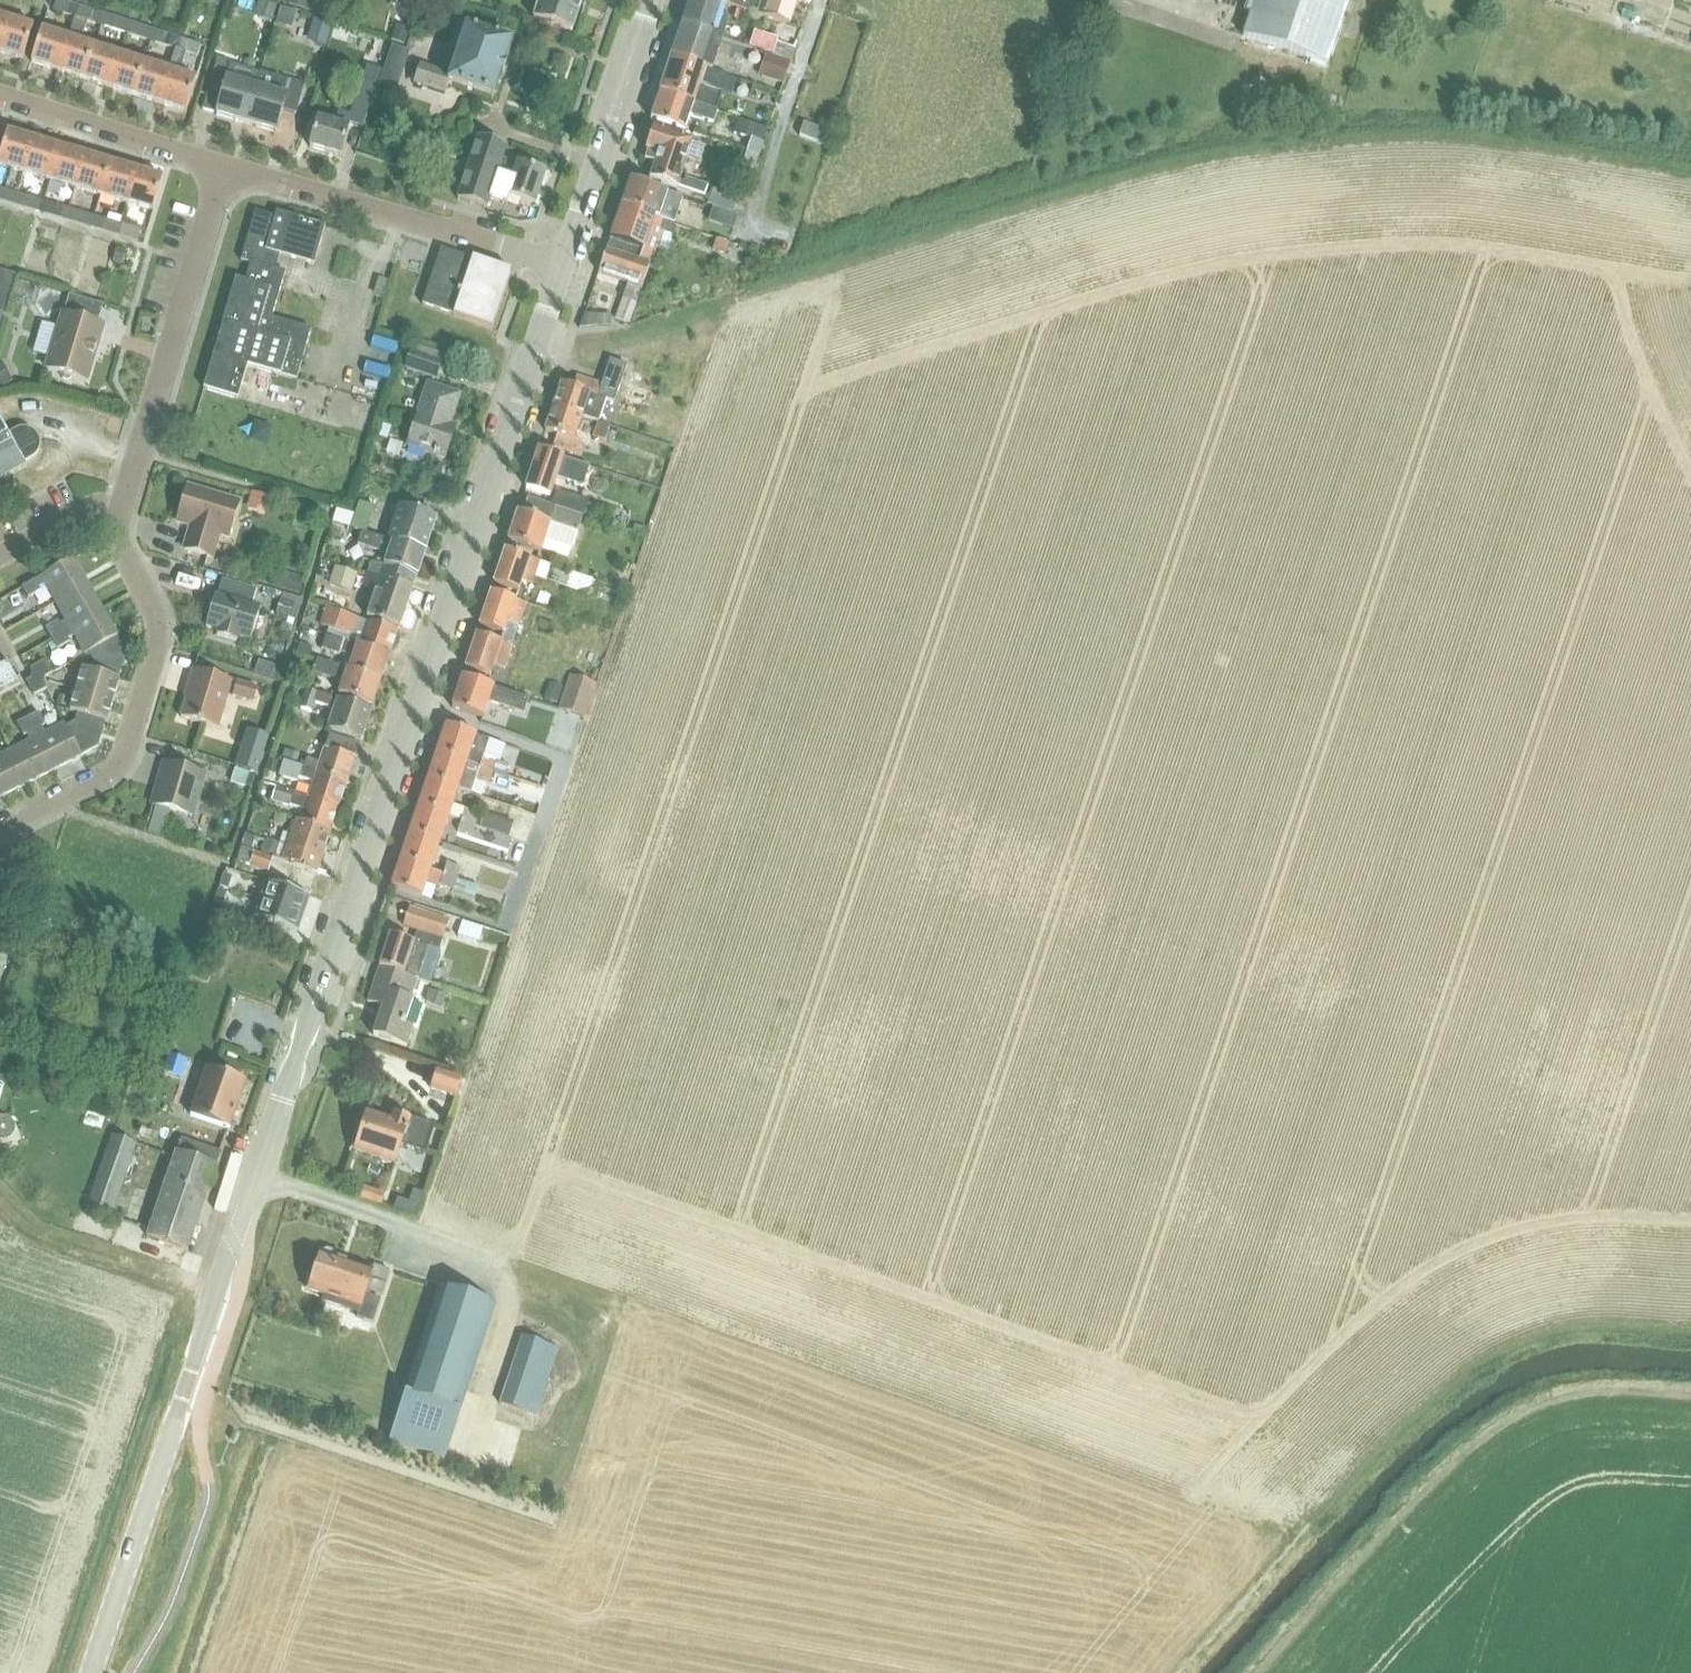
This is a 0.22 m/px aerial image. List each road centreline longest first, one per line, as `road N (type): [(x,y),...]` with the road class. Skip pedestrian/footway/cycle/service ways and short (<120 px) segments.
road 1 (secondary): [(91,1672),(565,265)]
road 2 (residential): [(121,513),(123,548),(157,617),(158,638),(124,752),(114,772),(0,828)]
road 3 (residential): [(223,168),(121,513)]
road 4 (residential): [(565,265),(223,168)]
road 5 (secondary): [(565,265),(652,0)]
road 6 (residential): [(223,168),(0,97)]
road 7 (residential): [(0,557),(88,511),(121,513)]

